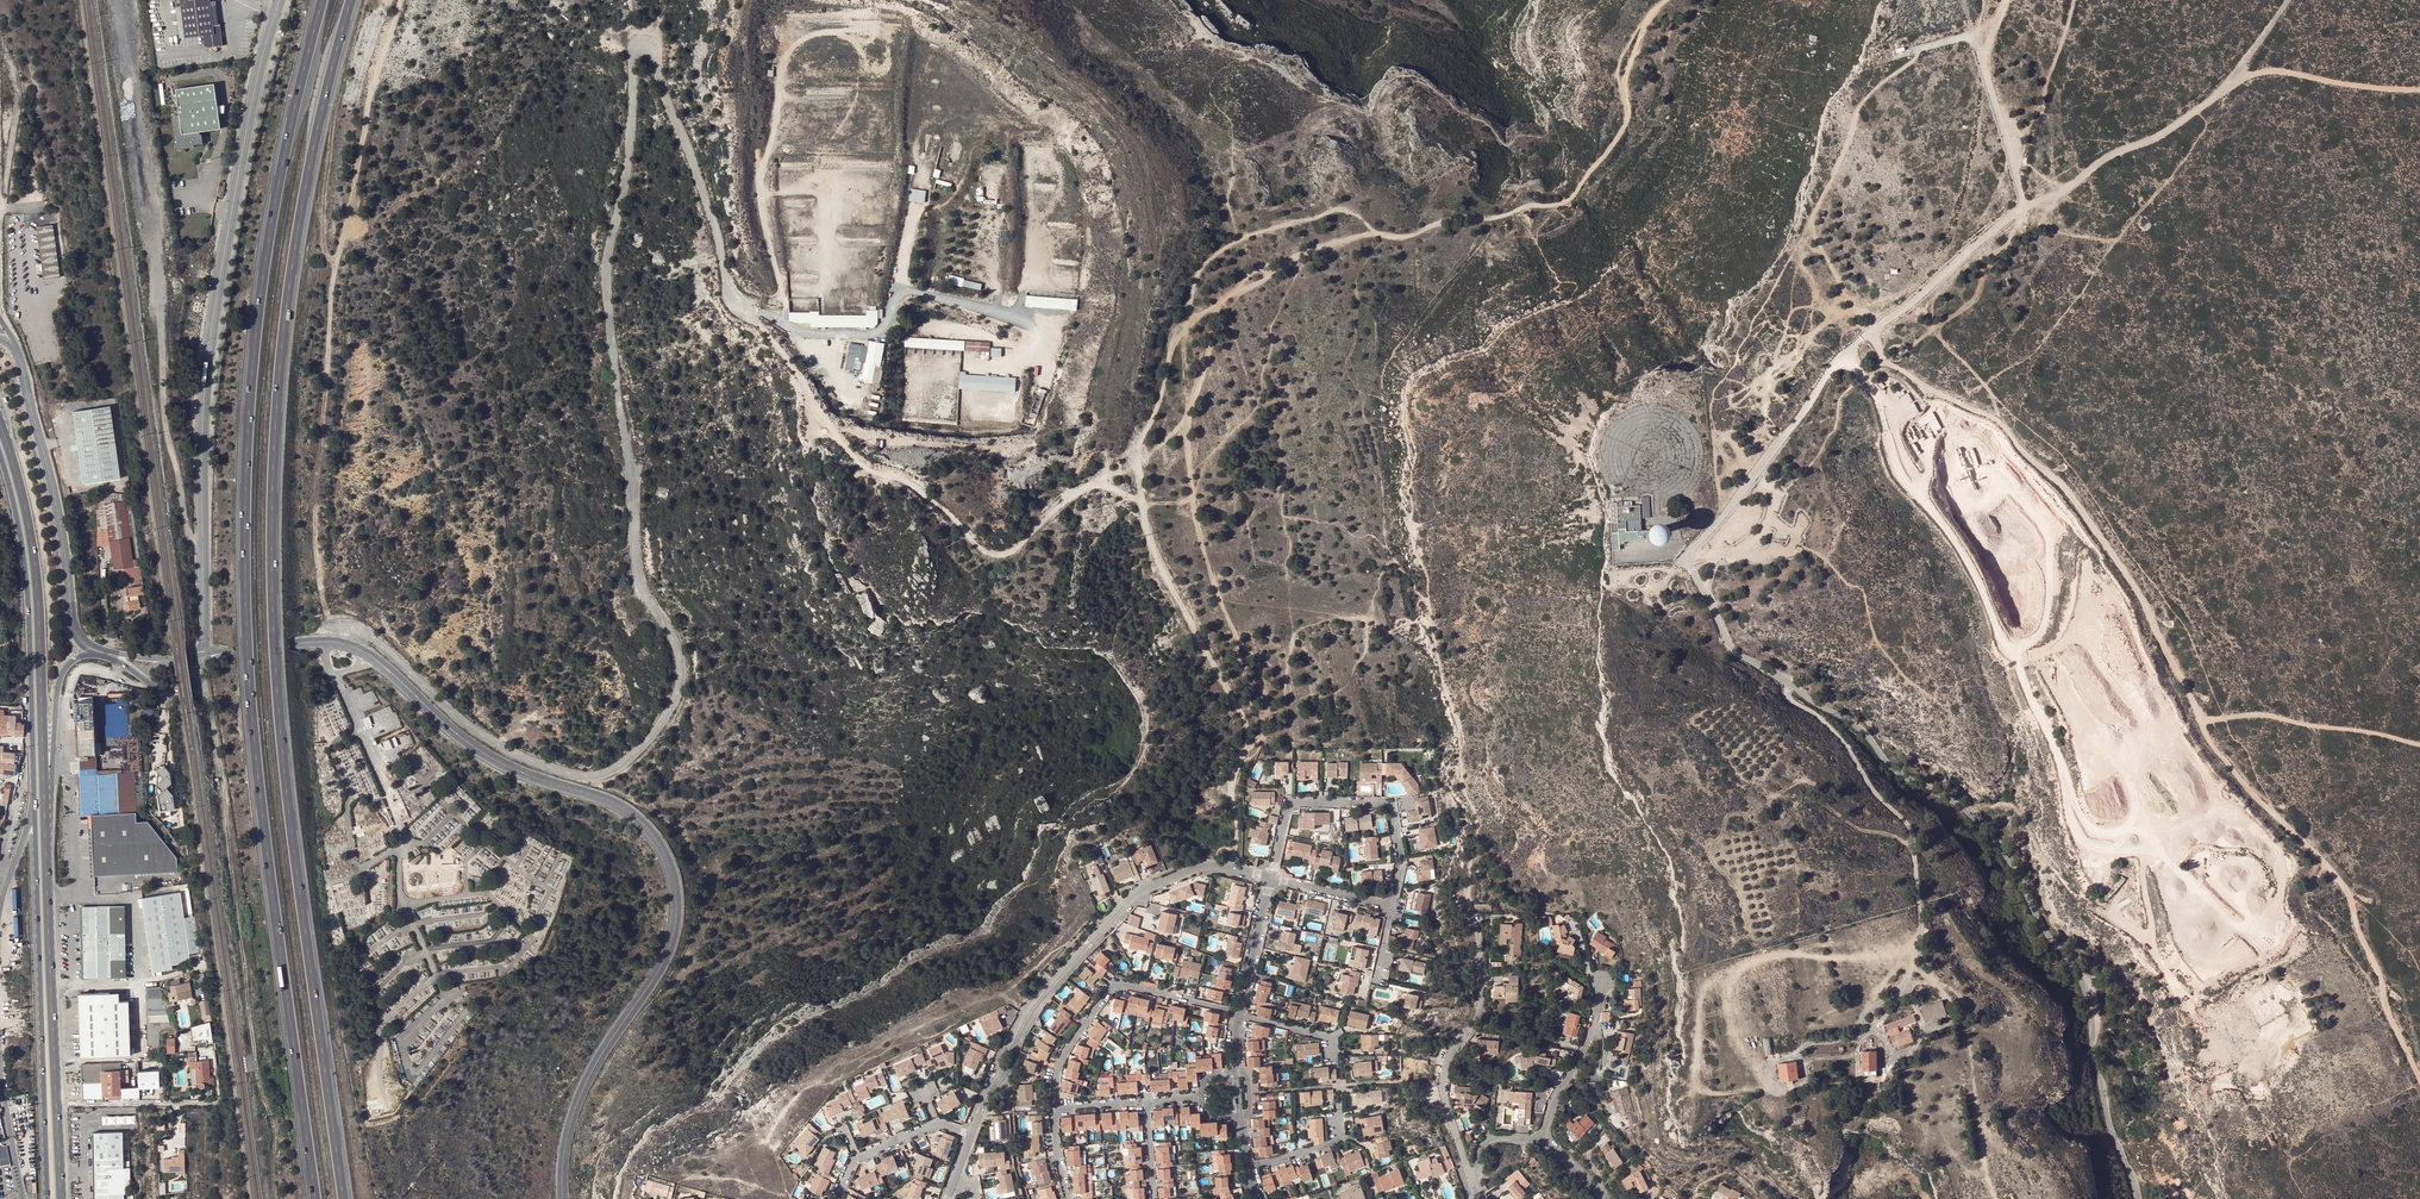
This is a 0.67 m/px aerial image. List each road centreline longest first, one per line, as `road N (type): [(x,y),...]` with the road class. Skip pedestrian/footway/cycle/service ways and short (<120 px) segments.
road 1 (unclassified): [(2138,1198),(2096,1071),(2081,980),(1993,839),(1967,809),(1903,778),(1849,722),(1749,660),(1731,642),(1688,560),(1842,356),(2023,210),(1985,64)]
road 2 (unclassified): [(740,303),(653,53),(637,45),(607,299),(638,575),(677,644),(681,668),(679,692),(638,751),(610,769),(566,771),(468,725),(365,633),(329,627),(318,642)]
road 3 (motorway): [(343,1198),(294,860),(272,568),(298,237),(354,0)]
road 4 (motorway): [(323,0),(266,258),(245,525),(256,756),(314,1198)]
road 5 (track): [(1809,224),(1884,361),(2001,423),(2065,488),(2143,599),(2204,735),(2321,858),(2307,905),(2363,973),(2419,1070)]
road 6 (track): [(1668,0),(1645,21),(1622,81),(1624,122),(1563,204),(1525,206),(1498,218),(1452,216),(1400,234),(1384,234),(1355,209),(1334,206),(1212,253),(1199,266),(1167,351),(1163,384),(1131,446)]
road 7 (secondary): [(318,642),(375,659),(489,759),(625,810),(663,851),(677,909),(670,941),(581,1088),(567,1128),(561,1198)]
road 8 (track): [(1856,371),(1909,348),(1980,295),(2023,210),(2246,77),(2280,71),(2419,88)]
road 9 (residential): [(209,654),(201,435),(210,330),(251,91),(278,0)]
road 10 (track): [(203,540),(188,533),(164,420),(154,205),(120,0)]
road 11 (track): [(1140,500),(1105,488),(1075,492),(1010,552),(991,551),(917,486),(851,455),(806,381),(740,303)]
road 12 (track): [(1131,446),(1158,560),(1246,726),(1248,747),(1231,781),(1229,867)]
road 13 (track): [(1473,913),(1478,822),(1464,790),(1461,739),(1416,552),(1412,472)]
road 14 (residential): [(1271,879),(1205,867),(1132,898),(1024,1018),(970,1135)]
road 15 (primary): [(33,781),(51,1198)]
road 16 (primary): [(45,831),(38,593),(0,425)]
road 17 (primary): [(60,1198),(45,831)]
road 18 (primary): [(0,457),(26,583),(33,781)]
road 19 (secondary): [(13,342),(54,493),(73,627)]
road 20 (residential): [(1473,1185),(1443,1082),(1478,1013),(1473,913)]
road 21 (residential): [(1391,907),(1401,852),(1387,804),(1291,805),(1271,879)]
road 22 (residential): [(1054,1109),(1065,1053),(1116,986),(1240,1014)]
road 23 (track): [(1937,279),(1976,134),(1985,64)]
road 24 (track): [(2203,719),(2253,714),(2419,746)]
road 25 (unclassified): [(318,642),(398,821)]
road 26 (secondary): [(45,831),(59,680),(73,660),(89,654)]
road 27 (track): [(2385,1007),(2350,895),(2321,858)]
road 28 (track): [(1764,487),(1800,476),(1820,454),(1840,397),(1859,374)]
road 29 (residential): [(1240,1014),(1271,879)]
road 30 (unclassified): [(0,1063),(23,1198)]
road 31 (unclassified): [(33,781),(0,912)]
road 32 (residential): [(1391,907),(1271,879)]
road 33 (residential): [(1247,1167),(1341,1140),(1339,1117)]

